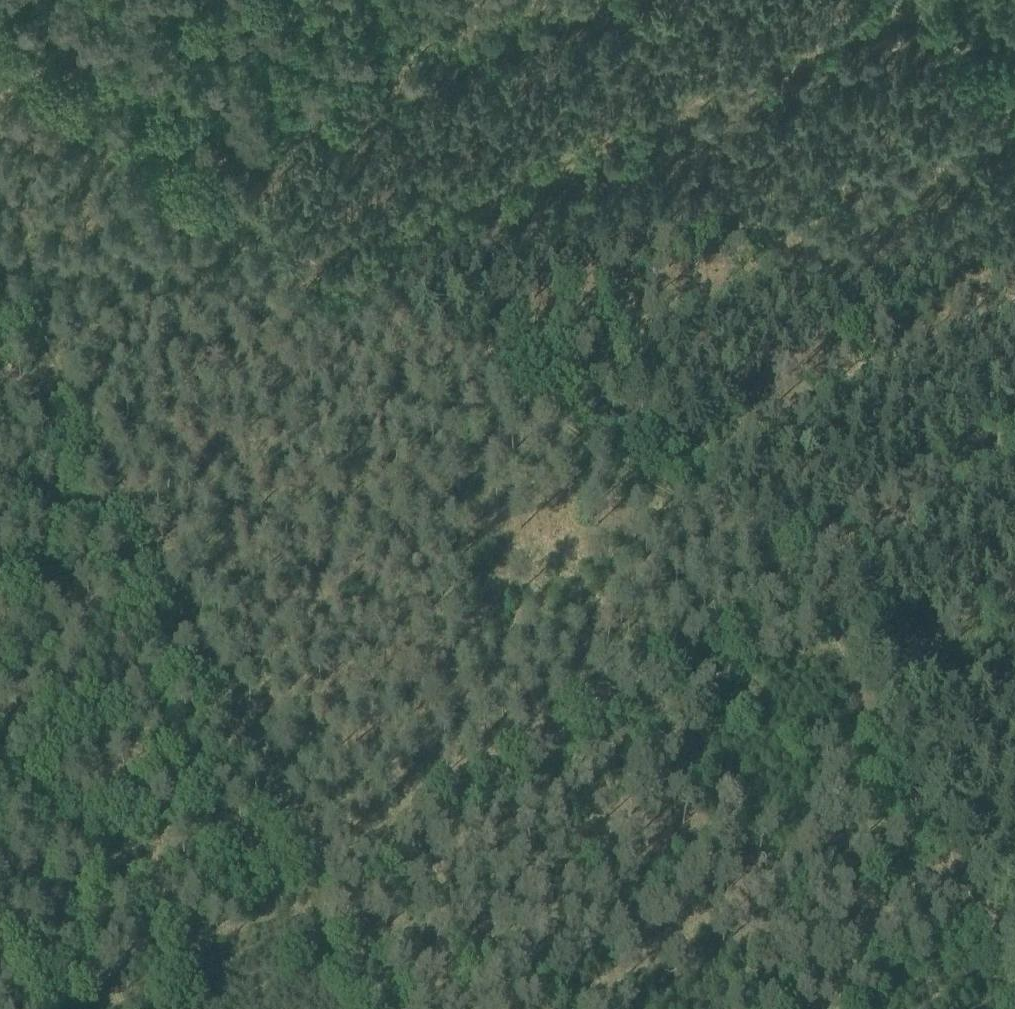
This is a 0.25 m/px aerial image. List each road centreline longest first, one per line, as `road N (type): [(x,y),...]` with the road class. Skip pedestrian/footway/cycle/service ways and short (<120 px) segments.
road 1 (track): [(811,570),(0,53)]
road 2 (track): [(309,866),(0,256)]
road 3 (track): [(811,570),(309,866)]
road 4 (track): [(811,570),(1014,977)]
road 5 (track): [(243,731),(0,824)]
road 6 (track): [(1014,704),(811,570)]
road 7 (track): [(368,1008),(306,889),(309,866)]

